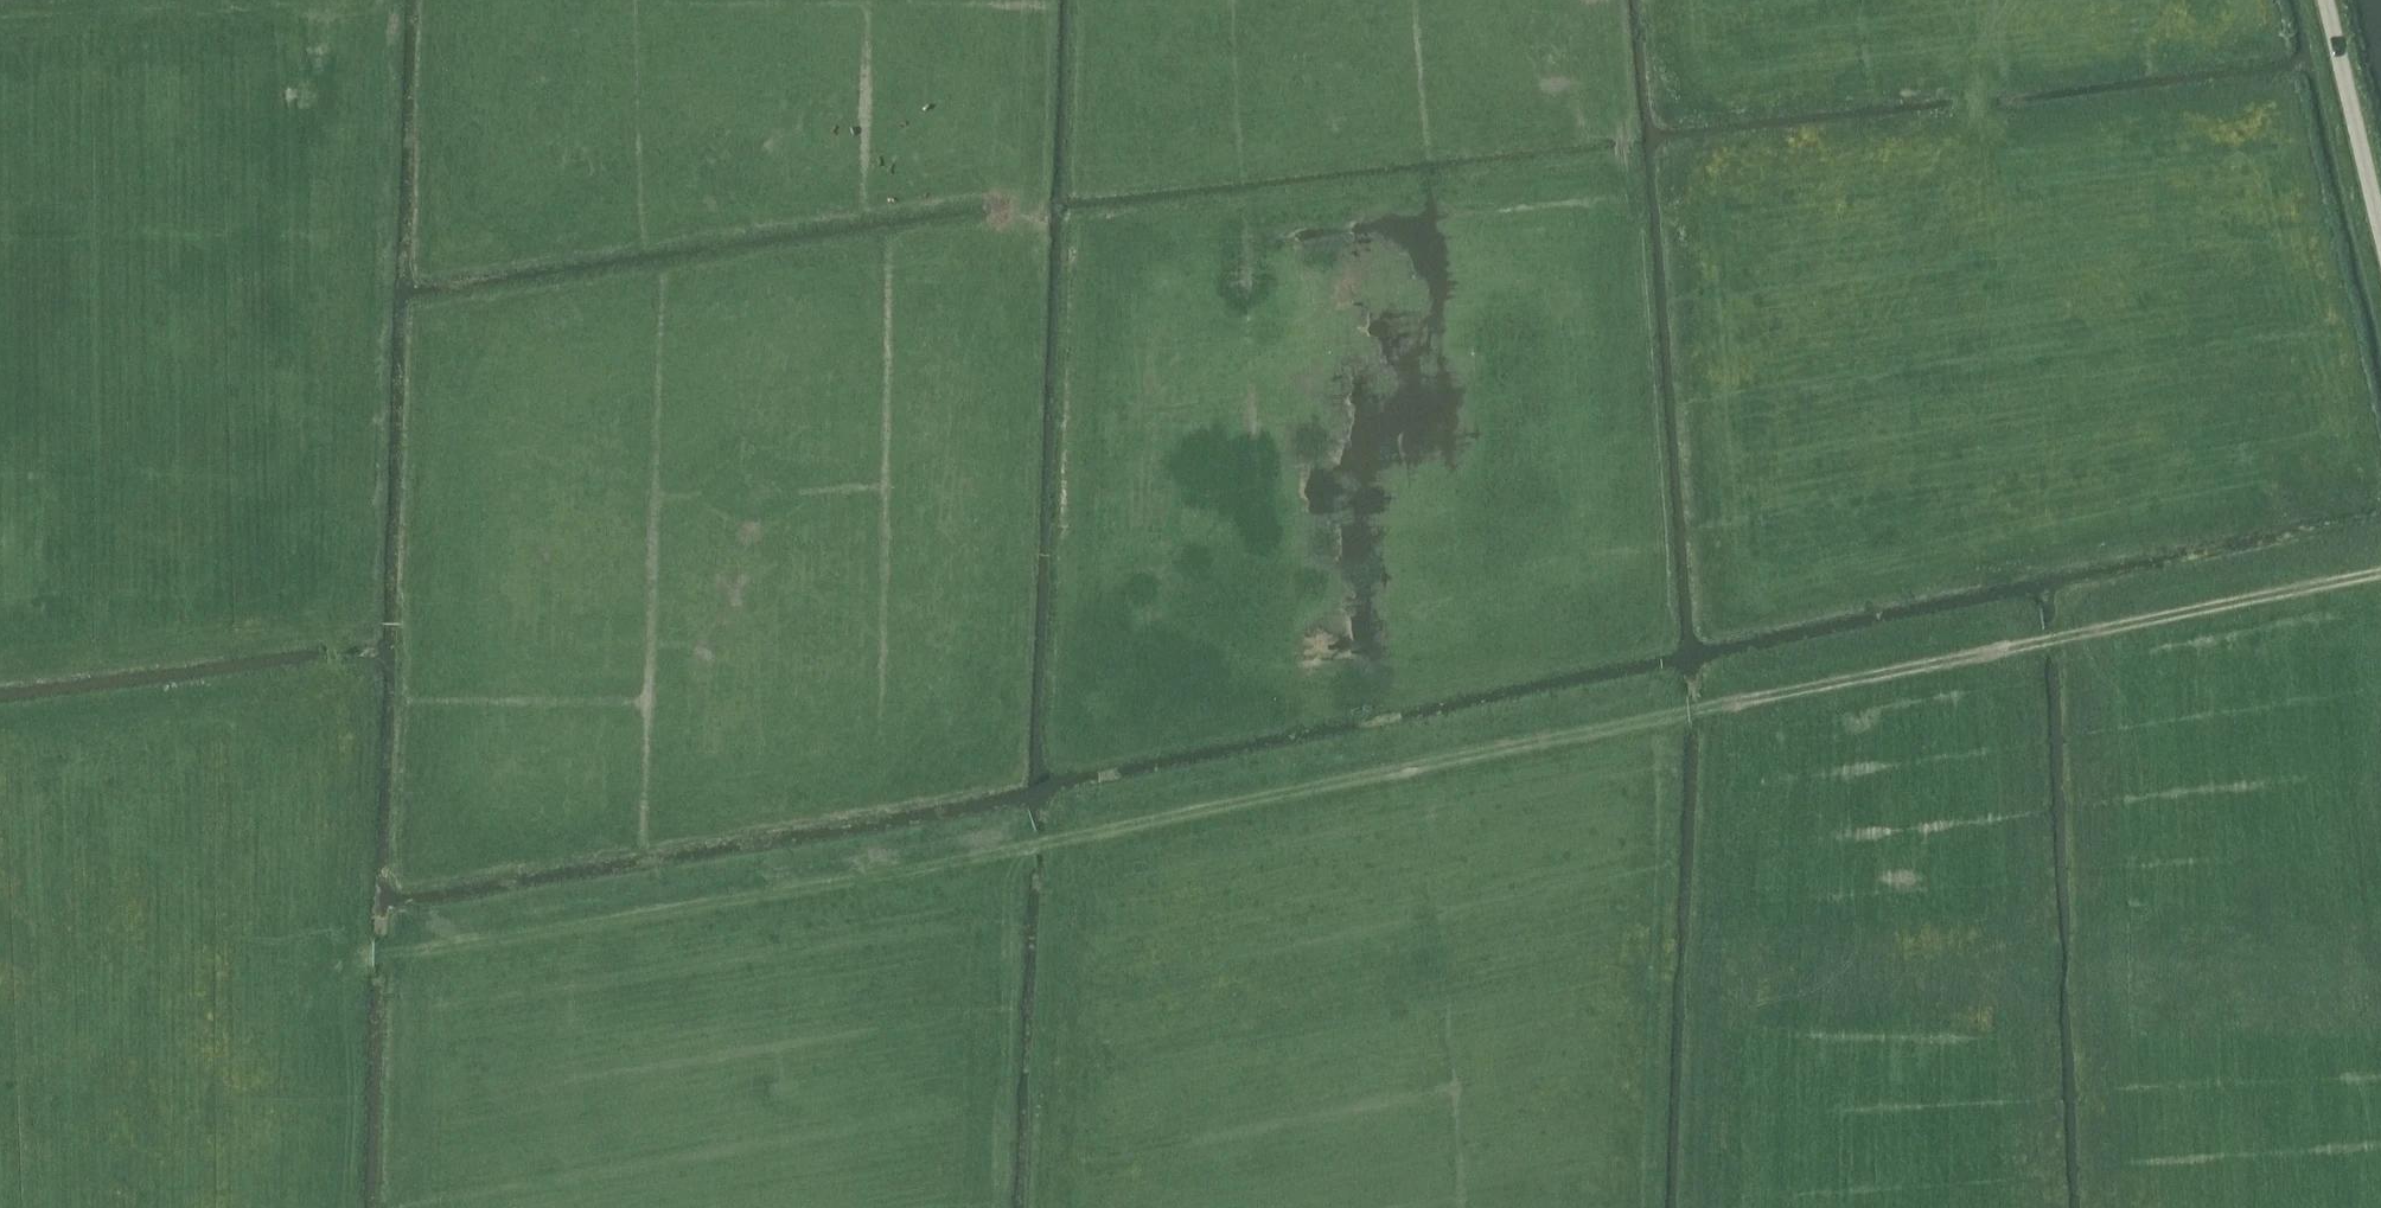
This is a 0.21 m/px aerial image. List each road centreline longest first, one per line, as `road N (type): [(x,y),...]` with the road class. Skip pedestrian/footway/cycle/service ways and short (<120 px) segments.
road 1 (unclassified): [(2380,245),(2324,0)]

